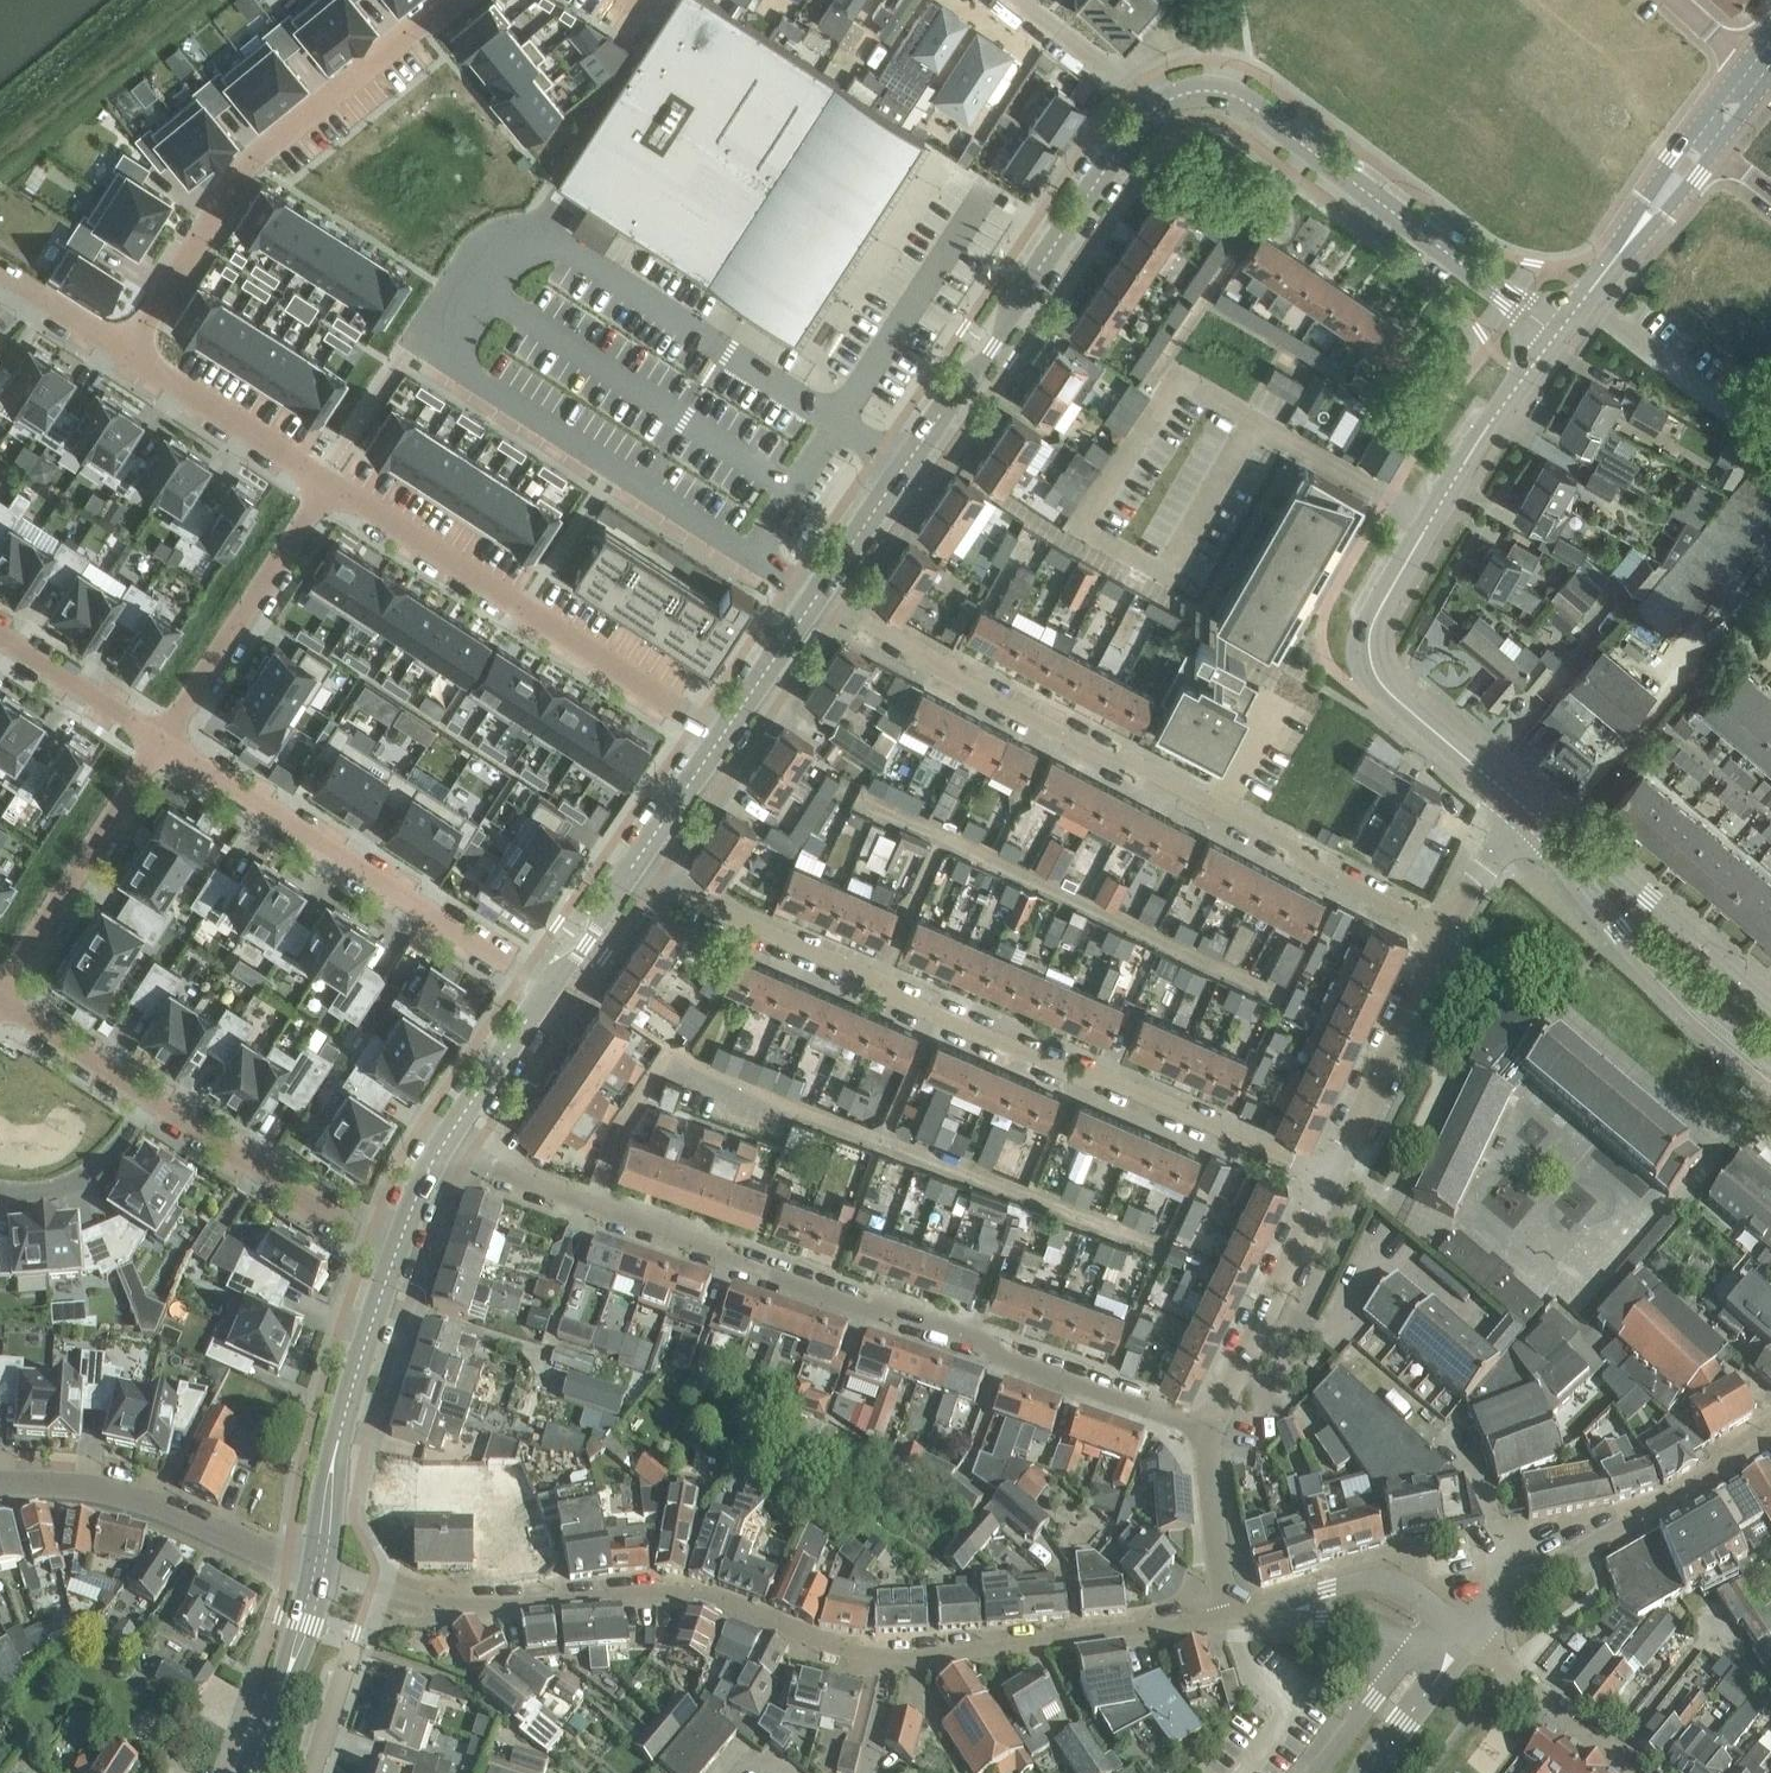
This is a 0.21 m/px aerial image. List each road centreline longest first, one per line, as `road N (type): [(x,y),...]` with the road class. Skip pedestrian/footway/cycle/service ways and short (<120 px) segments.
road 1 (residential): [(372,1582),(472,1602),(670,1590),(707,1595),(851,1649),(897,1656),(1231,1616)]
road 2 (residential): [(1209,1430),(1001,1356),(994,1342),(889,1305),(870,1310),(442,1147)]
road 3 (residential): [(630,872),(1333,1175)]
road 4 (residential): [(1449,932),(1300,858),(1296,846),(1133,760),(1117,762),(935,666),(929,654),(819,594)]
road 5 (tertiary): [(1529,808),(1403,706),(1372,661),(1370,638),(1479,440),(1558,334)]
road 6 (tertiary): [(819,594),(994,347),(1126,140),(1157,106)]
road 7 (residential): [(129,352),(249,164),(452,0)]
road 8 (tertiary): [(1558,334),(1244,101),(1206,90),(1157,106)]
road 9 (residential): [(723,735),(333,484)]
road 10 (residential): [(548,988),(167,743)]
road 11 (residential): [(1466,1632),(1527,1581),(1770,1436)]
road 12 (tertiary): [(1529,808),(1619,930),(1770,1066)]
road 13 (residential): [(0,1483),(91,1485),(147,1499),(320,1568)]
road 14 (tertiary): [(320,1568),(331,1463),(397,1246)]
road 15 (tertiary): [(1770,1006),(1649,898),(1529,808)]
road 16 (residential): [(167,743),(333,484)]
road 17 (residential): [(0,998),(167,743)]
road 18 (residential): [(397,1246),(356,1230),(152,1097)]
road 19 (residential): [(1209,1430),(1333,1175)]
road 20 (residential): [(1333,1175),(1449,932)]
road 21 (residential): [(333,484),(129,352)]
road 22 (residential): [(1641,1772),(1466,1632)]
road 23 (residential): [(1466,1632),(1424,1594),(1372,1577),(1271,1611)]
road 24 (tertiary): [(246,1772),(320,1568)]
road 25 (residential): [(167,743),(0,634)]
road 26 (residential): [(0,1189),(32,1192),(77,1181),(105,1161),(152,1097)]
road 27 (tertiary): [(442,1147),(548,988)]
road 28 (residential): [(1231,1616),(1209,1430)]
road 29 (residential): [(152,1097),(0,1000)]
road 30 (residential): [(1016,0),(1157,106)]
road 31 (tertiary): [(723,735),(819,594)]
road 32 (tertiary): [(630,872),(723,735)]
road 33 (residential): [(1415,1647),(1315,1772)]
road 34 (residential): [(129,352),(0,269)]
road 35 (residential): [(1271,1611),(1353,1617),(1415,1647)]
road 36 (tertiary): [(548,988),(630,872)]
road 37 (residential): [(311,1772),(354,1642)]
road 38 (tertiary): [(1625,247),(1660,218),(1716,148)]
road 39 (tertiary): [(1694,132),(1625,247)]
road 40 (residential): [(1449,932),(1518,823)]
road 41 (residential): [(1374,1772),(1448,1674)]

